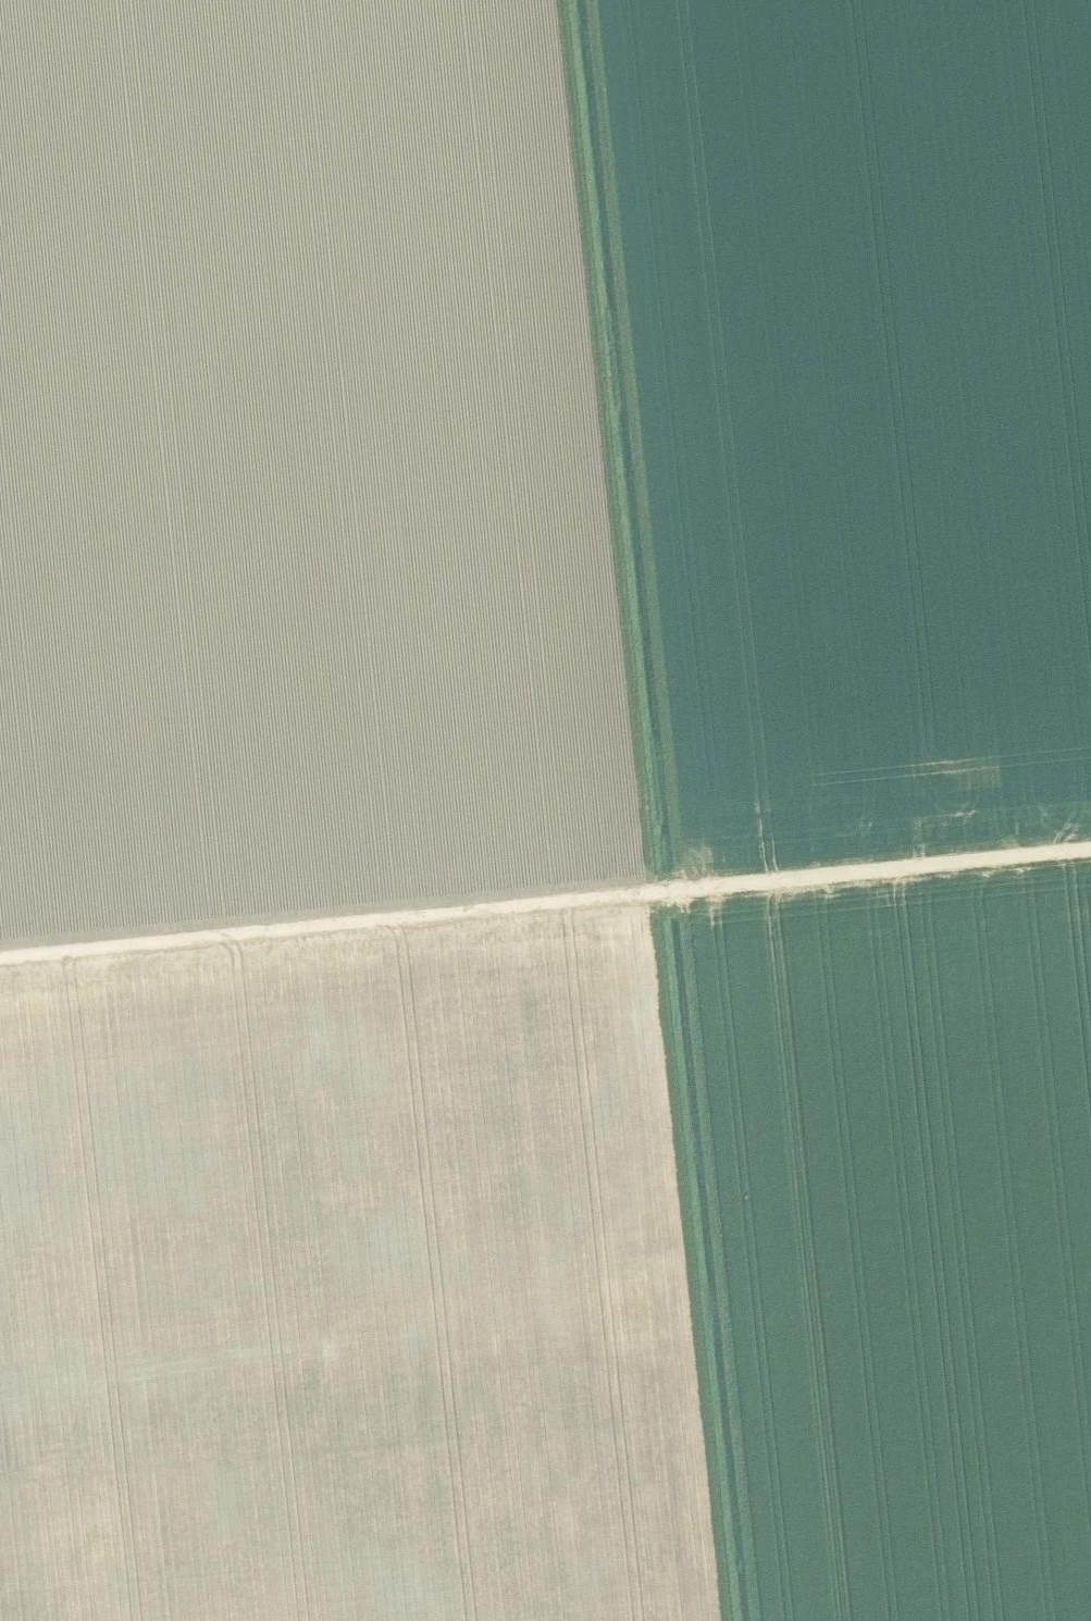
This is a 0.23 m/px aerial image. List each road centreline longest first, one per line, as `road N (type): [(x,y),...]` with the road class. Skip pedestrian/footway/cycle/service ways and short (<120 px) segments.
road 1 (track): [(1090,847),(0,958)]

